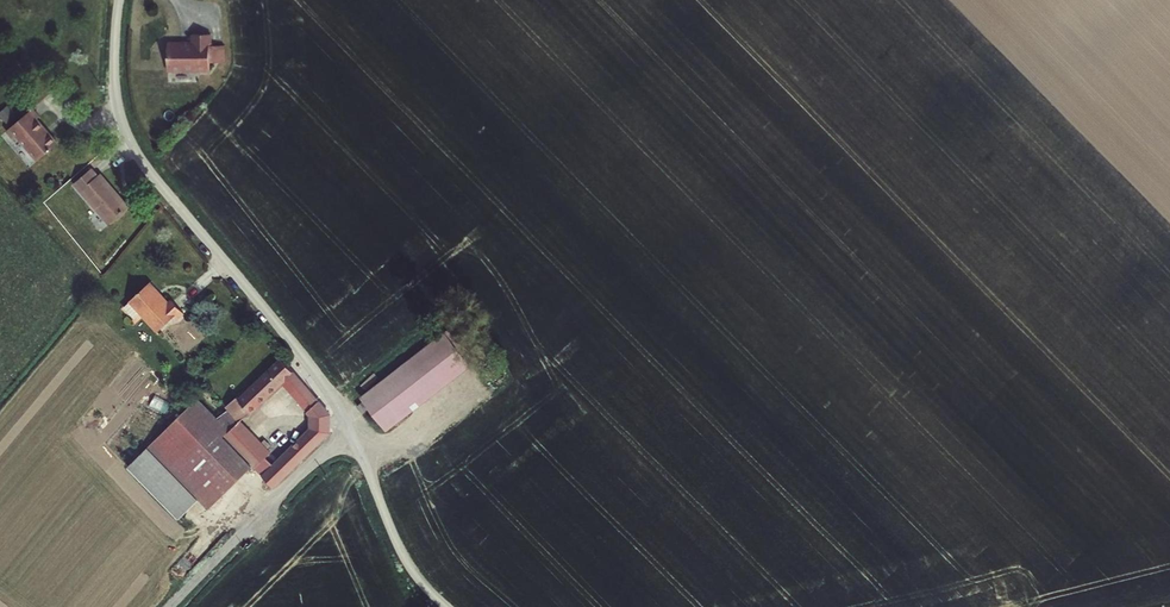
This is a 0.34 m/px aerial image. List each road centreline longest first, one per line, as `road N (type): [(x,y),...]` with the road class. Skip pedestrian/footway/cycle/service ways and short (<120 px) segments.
road 1 (unclassified): [(126,0),(109,81),(153,183),(350,426),(404,559),(446,606)]
road 2 (track): [(166,606),(326,452),(356,441)]

